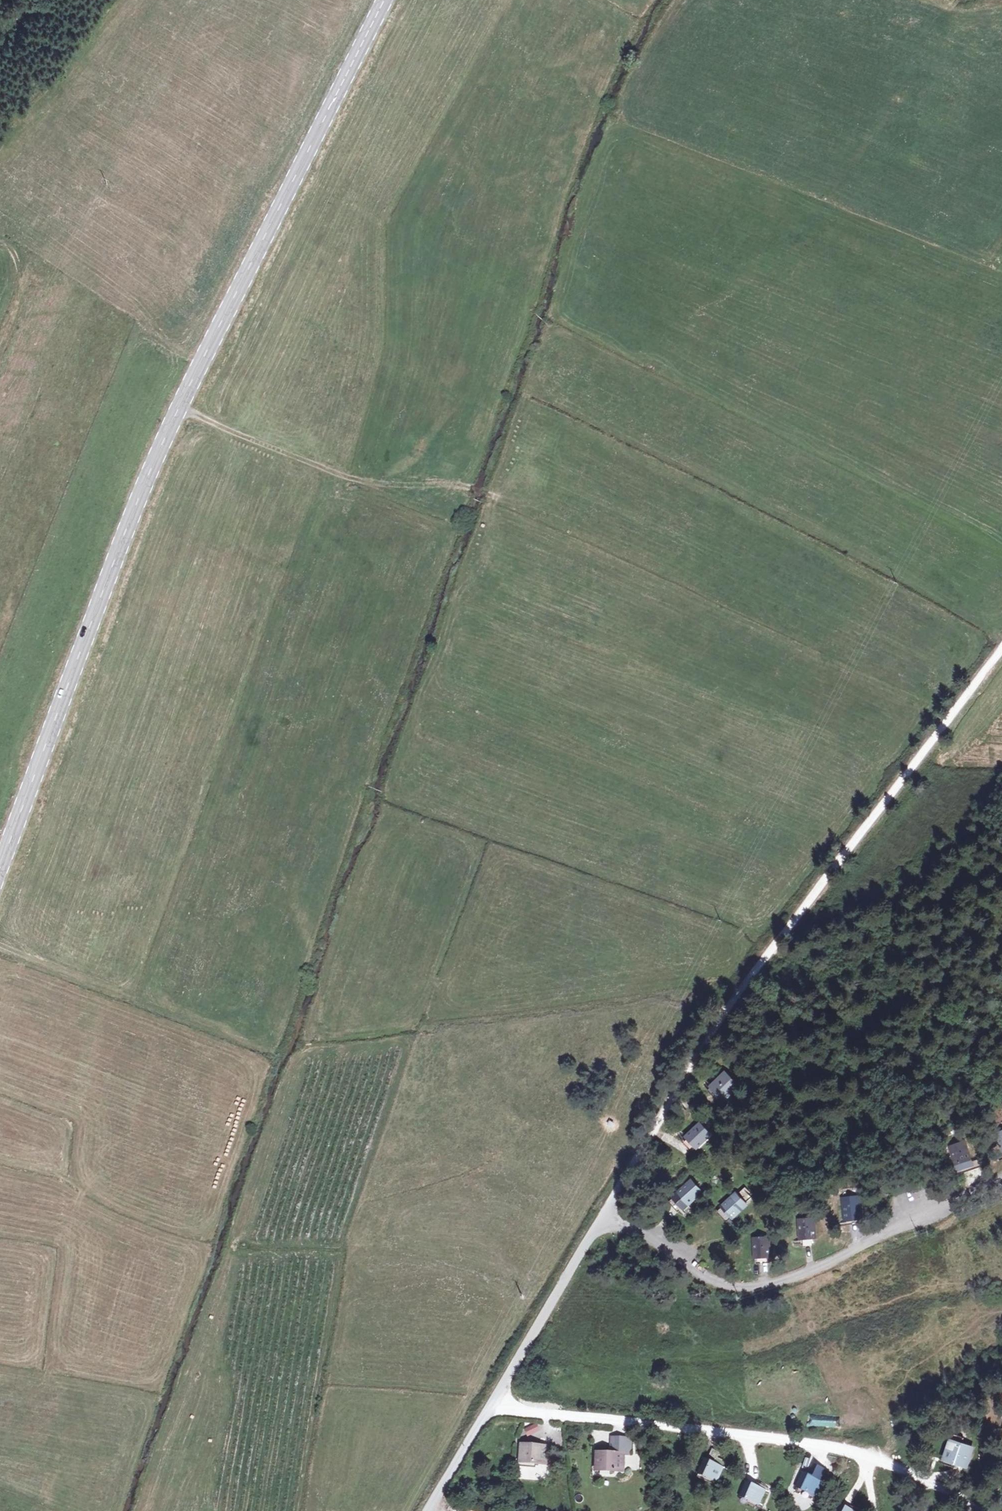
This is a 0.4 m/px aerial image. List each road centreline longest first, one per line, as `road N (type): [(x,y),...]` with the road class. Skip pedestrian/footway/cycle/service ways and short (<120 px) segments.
road 1 (secondary): [(0,869),(163,441),(384,0)]
road 2 (track): [(604,1217),(715,1024),(1001,649)]
road 3 (residential): [(981,1510),(867,1452),(492,1406)]
road 4 (residential): [(604,1217),(711,1279),(762,1284),(823,1267),(1001,1182)]
road 5 (unclassified): [(492,1406),(604,1217)]
road 6 (unclassified): [(428,1510),(492,1406)]

